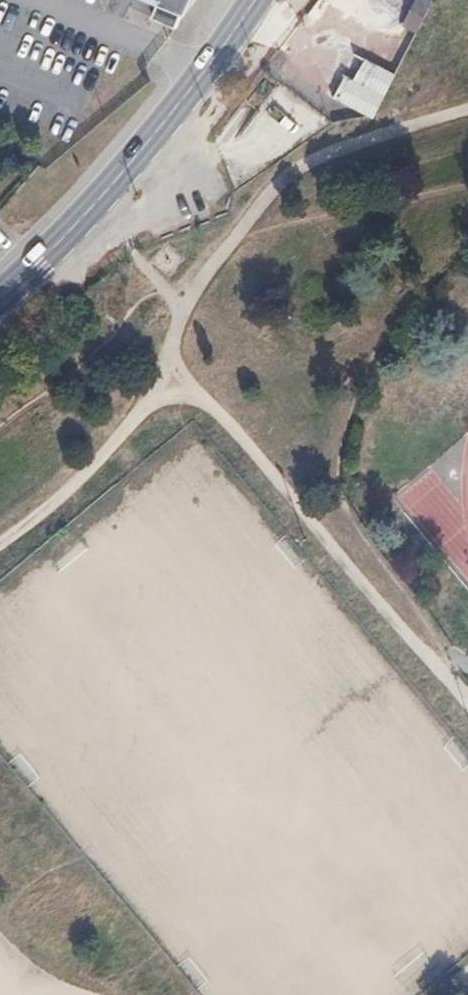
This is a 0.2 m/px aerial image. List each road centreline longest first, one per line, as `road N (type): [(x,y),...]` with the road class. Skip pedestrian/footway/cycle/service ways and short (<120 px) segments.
road 1 (secondary): [(0,299),(110,190),(195,90),(255,0)]

